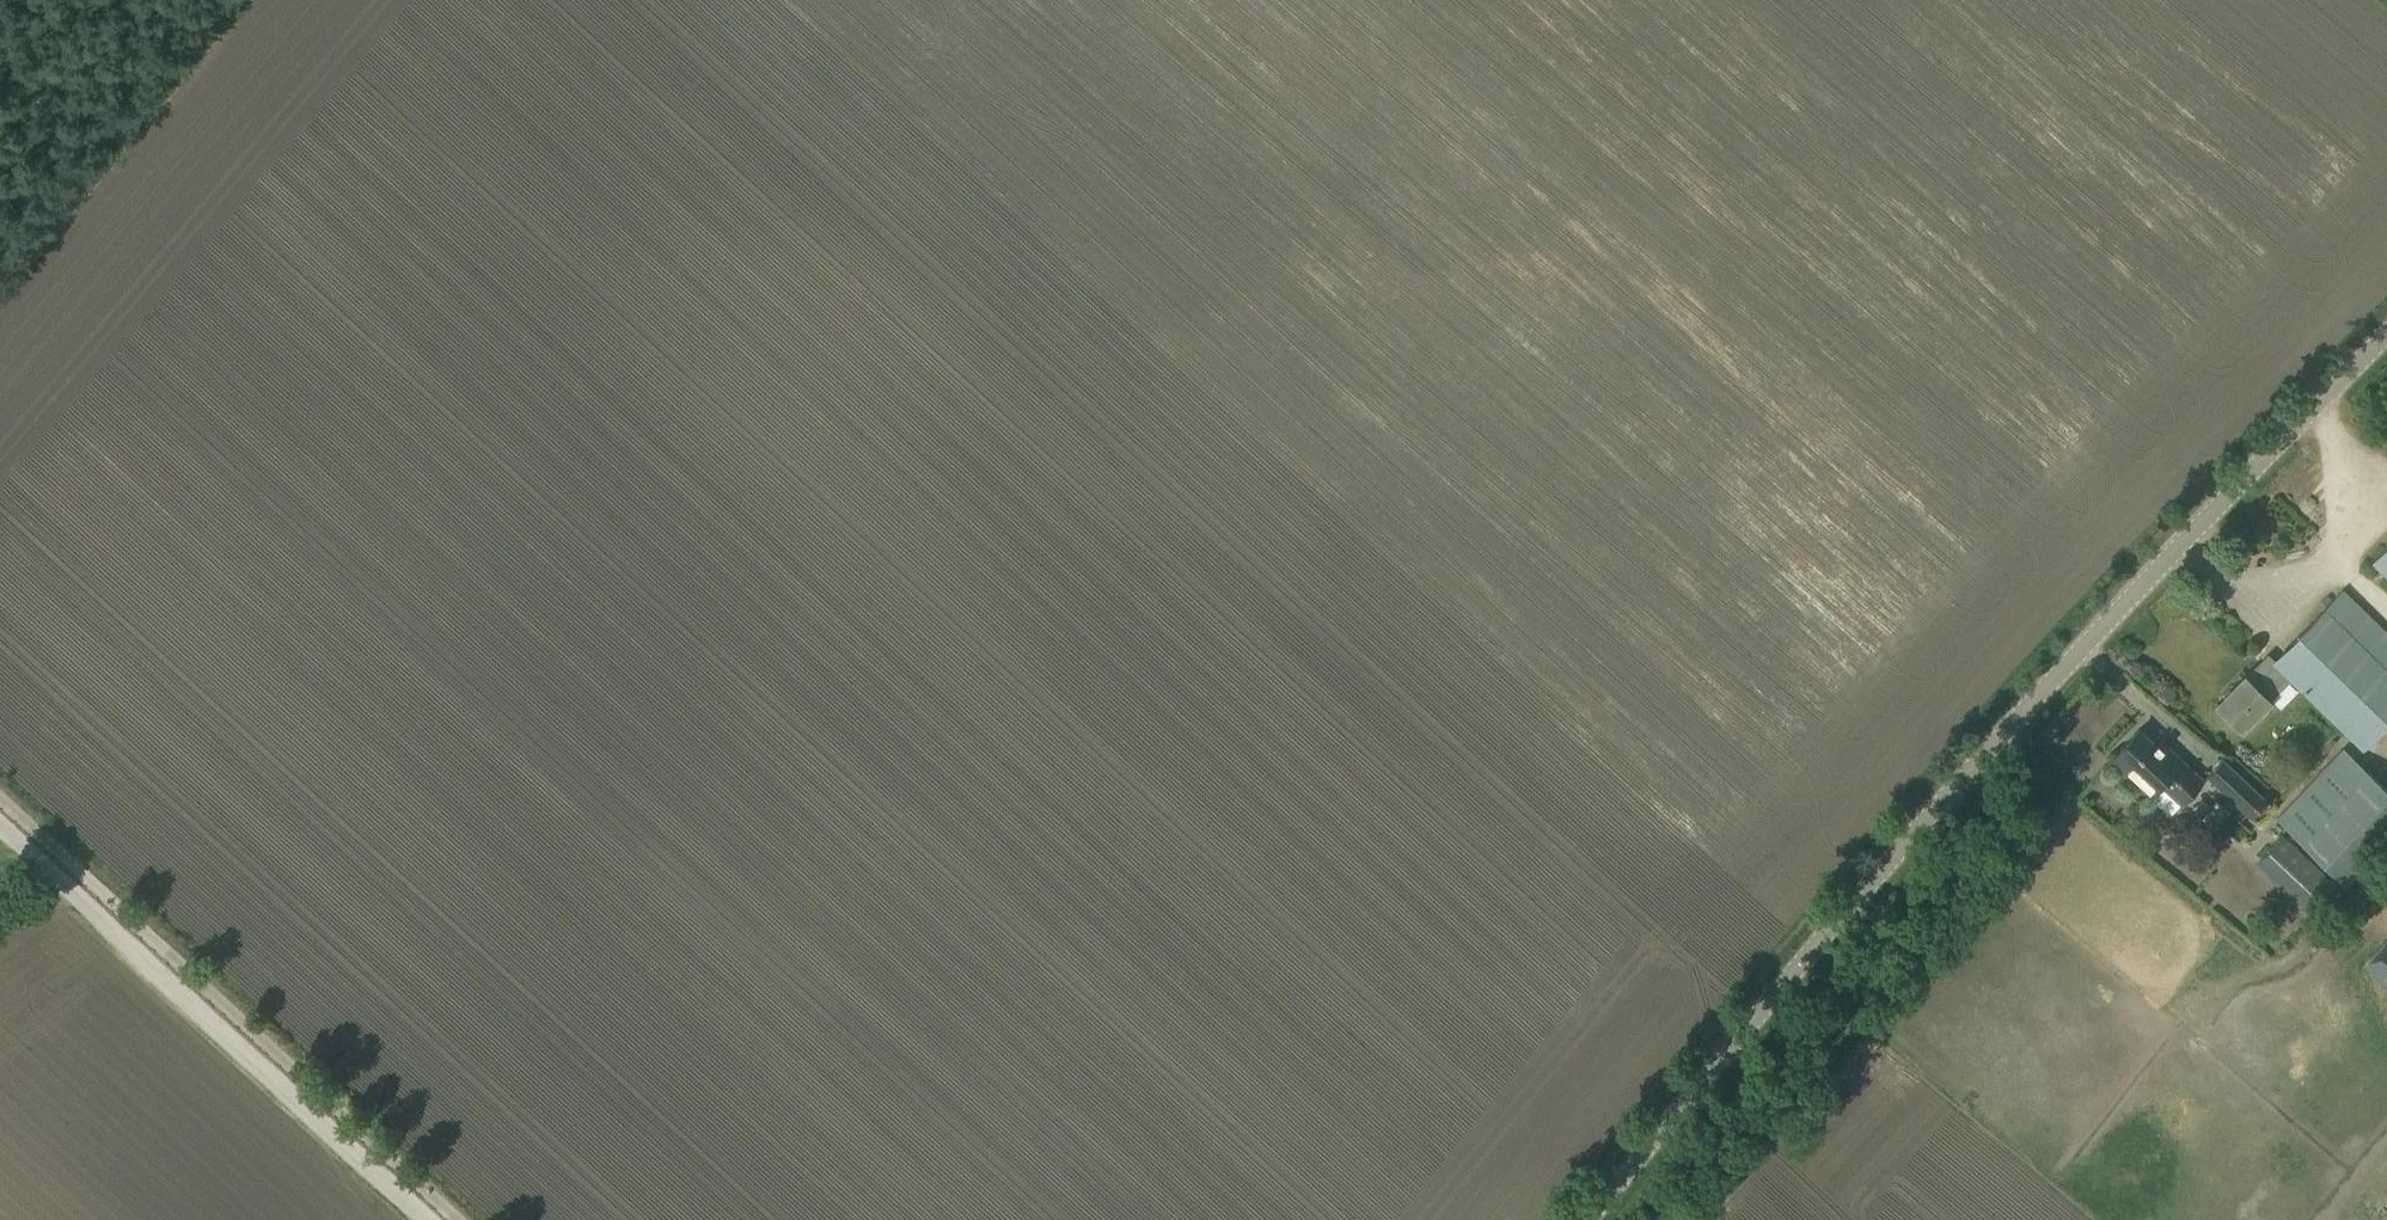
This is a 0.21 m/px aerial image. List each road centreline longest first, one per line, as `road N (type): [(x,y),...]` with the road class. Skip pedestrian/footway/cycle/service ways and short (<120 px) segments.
road 1 (unclassified): [(1583,1219),(2234,485),(2386,338)]
road 2 (track): [(0,819),(435,1219)]

